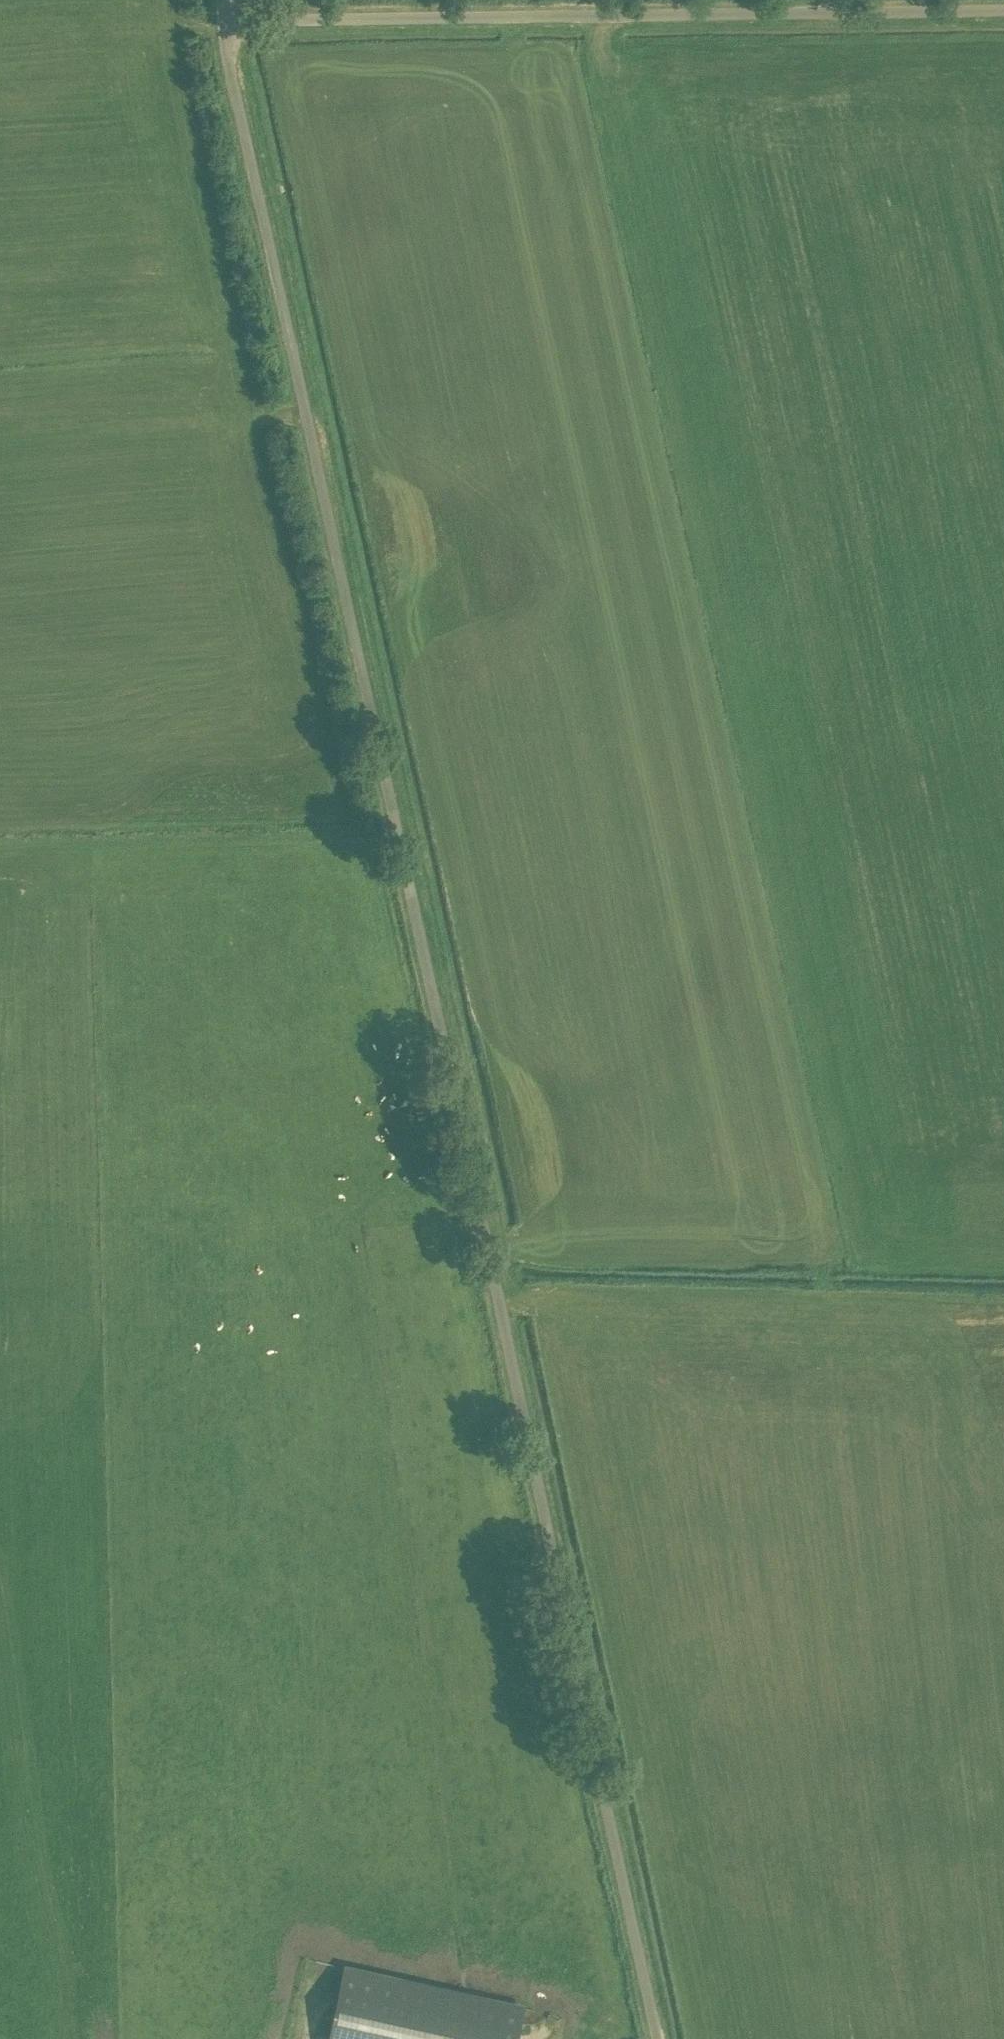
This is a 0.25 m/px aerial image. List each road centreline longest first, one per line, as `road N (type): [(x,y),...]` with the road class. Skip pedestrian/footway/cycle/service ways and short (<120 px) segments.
road 1 (unclassified): [(656,2038),(215,19)]
road 2 (unclassified): [(215,19),(1003,8)]

